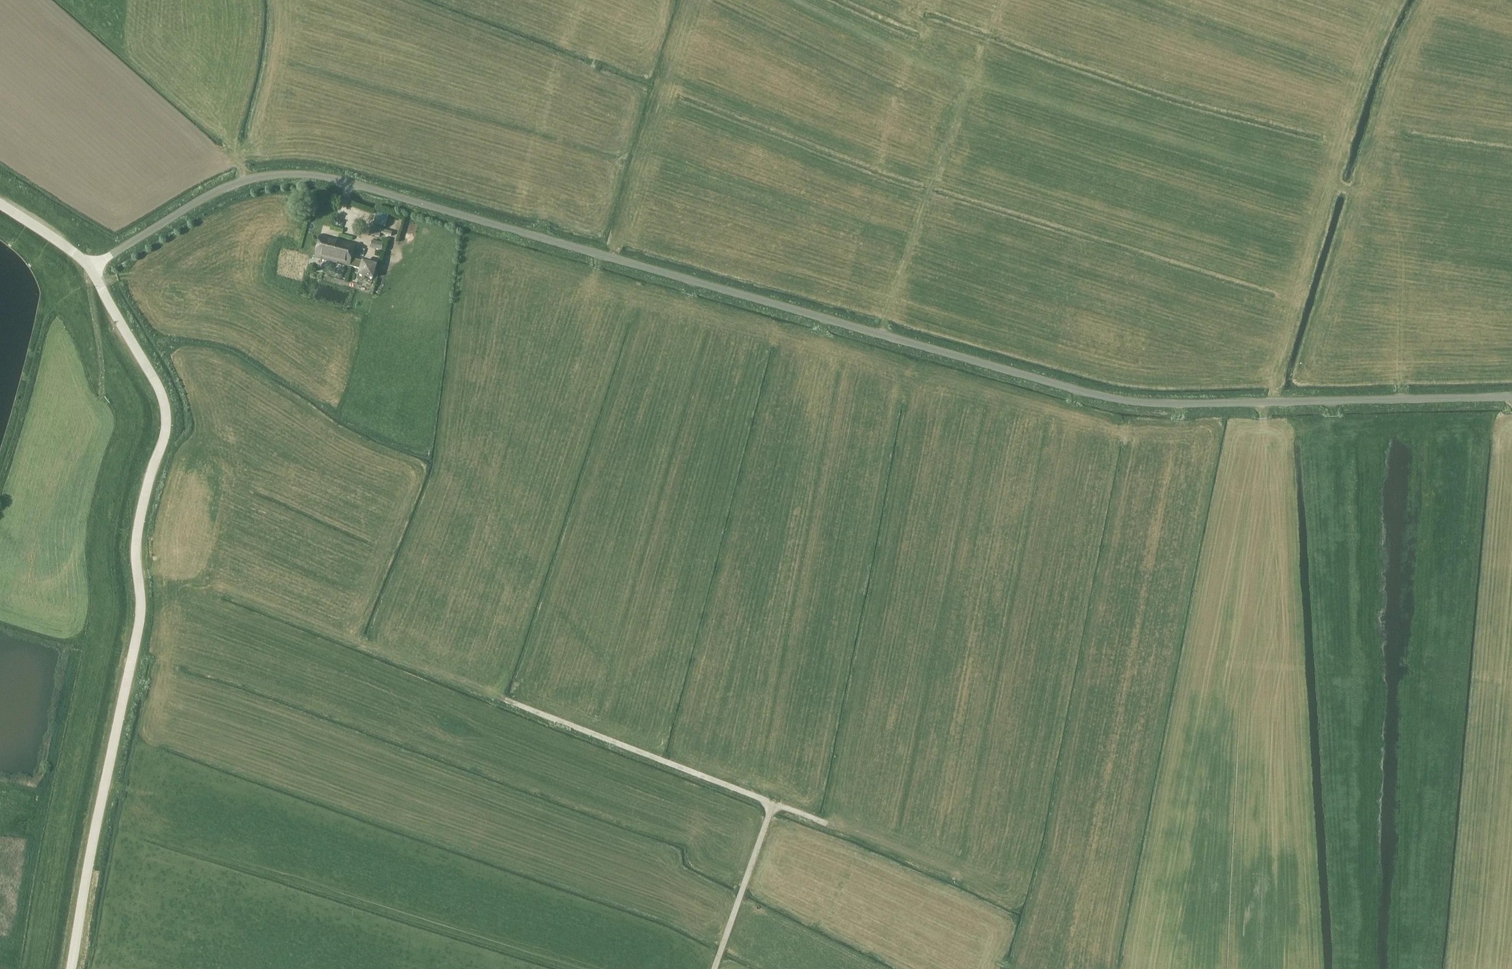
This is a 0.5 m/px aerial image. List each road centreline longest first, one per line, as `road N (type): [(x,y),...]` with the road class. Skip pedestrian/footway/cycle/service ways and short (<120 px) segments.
road 1 (unclassified): [(1511,398),(1112,399),(303,174),(220,189),(90,267)]
road 2 (unclassified): [(71,968),(141,615),(139,522),(166,426),(161,392),(90,267)]
road 3 (track): [(99,407),(90,267)]

